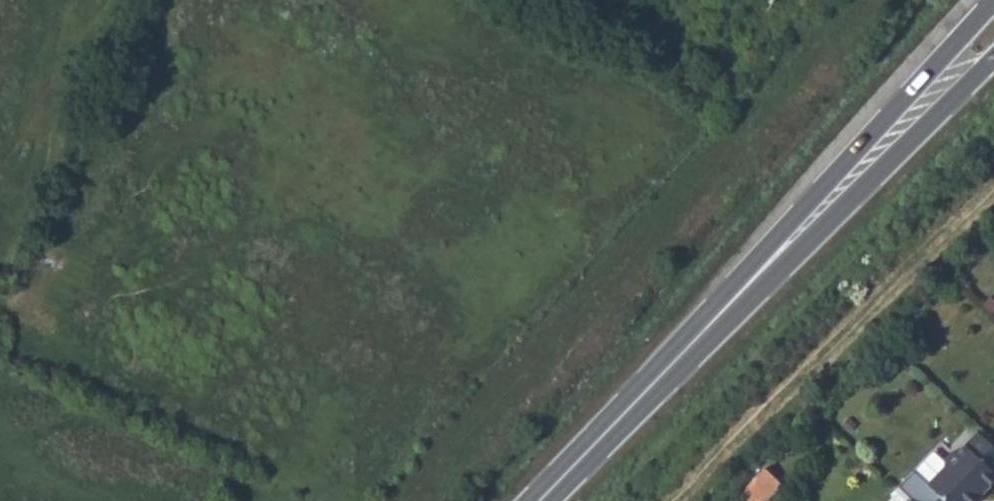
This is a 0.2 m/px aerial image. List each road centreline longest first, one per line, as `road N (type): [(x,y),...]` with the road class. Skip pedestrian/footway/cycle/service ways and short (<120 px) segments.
road 1 (track): [(676,500),(993,187)]
road 2 (secondary): [(993,1),(736,297)]
road 3 (secondary): [(736,297),(993,57)]
road 4 (secondary): [(736,297),(534,500)]

